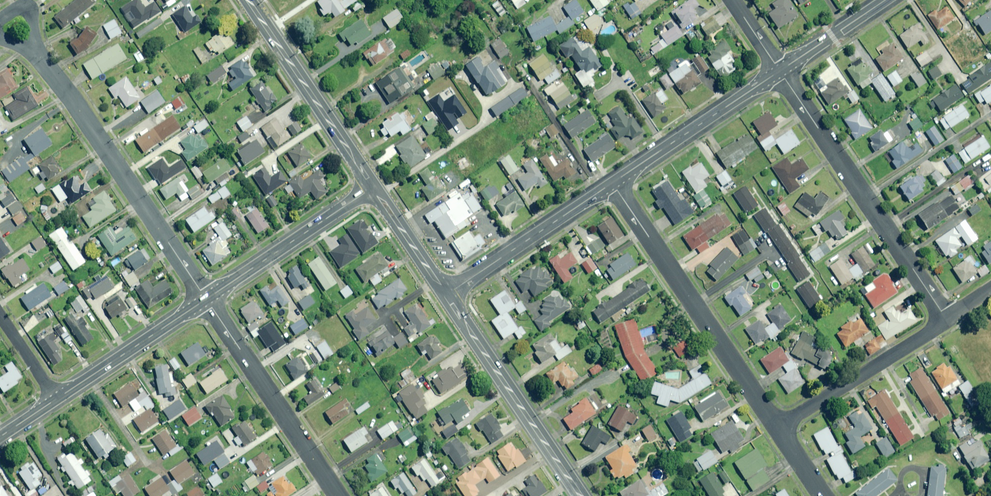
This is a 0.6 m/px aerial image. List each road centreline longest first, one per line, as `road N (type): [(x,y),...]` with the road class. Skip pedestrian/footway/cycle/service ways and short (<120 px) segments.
road 1 (residential): [(36,53),(207,300)]
road 2 (residential): [(781,71),(947,318)]
road 3 (residential): [(613,183),(778,428)]
road 4 (secondary): [(448,293),(581,495)]
road 5 (residential): [(207,300),(338,495)]
road 6 (secondary): [(249,0),(372,188)]
road 7 (tertiary): [(613,183),(781,71)]
road 8 (residential): [(778,428),(947,318)]
road 9 (tertiary): [(207,300),(372,188)]
road 10 (tertiary): [(448,293),(613,183)]
road 11 (tertiary): [(56,399),(207,300)]
road 12 (secondary): [(372,188),(448,293)]
road 13 (tertiary): [(781,71),(887,0)]

